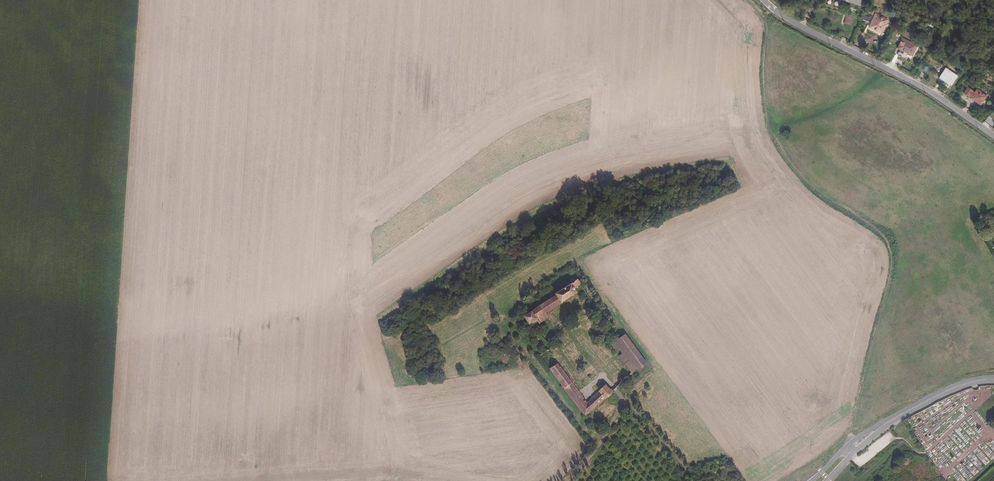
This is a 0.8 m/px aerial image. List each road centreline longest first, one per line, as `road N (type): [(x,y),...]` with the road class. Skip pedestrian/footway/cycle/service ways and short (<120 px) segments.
road 1 (track): [(852,447),(891,249),(877,230),(801,181),(773,140),(762,100),(771,8)]
road 2 (tertiary): [(763,0),(993,137)]
road 3 (secondary): [(993,379),(940,393),(852,447)]

